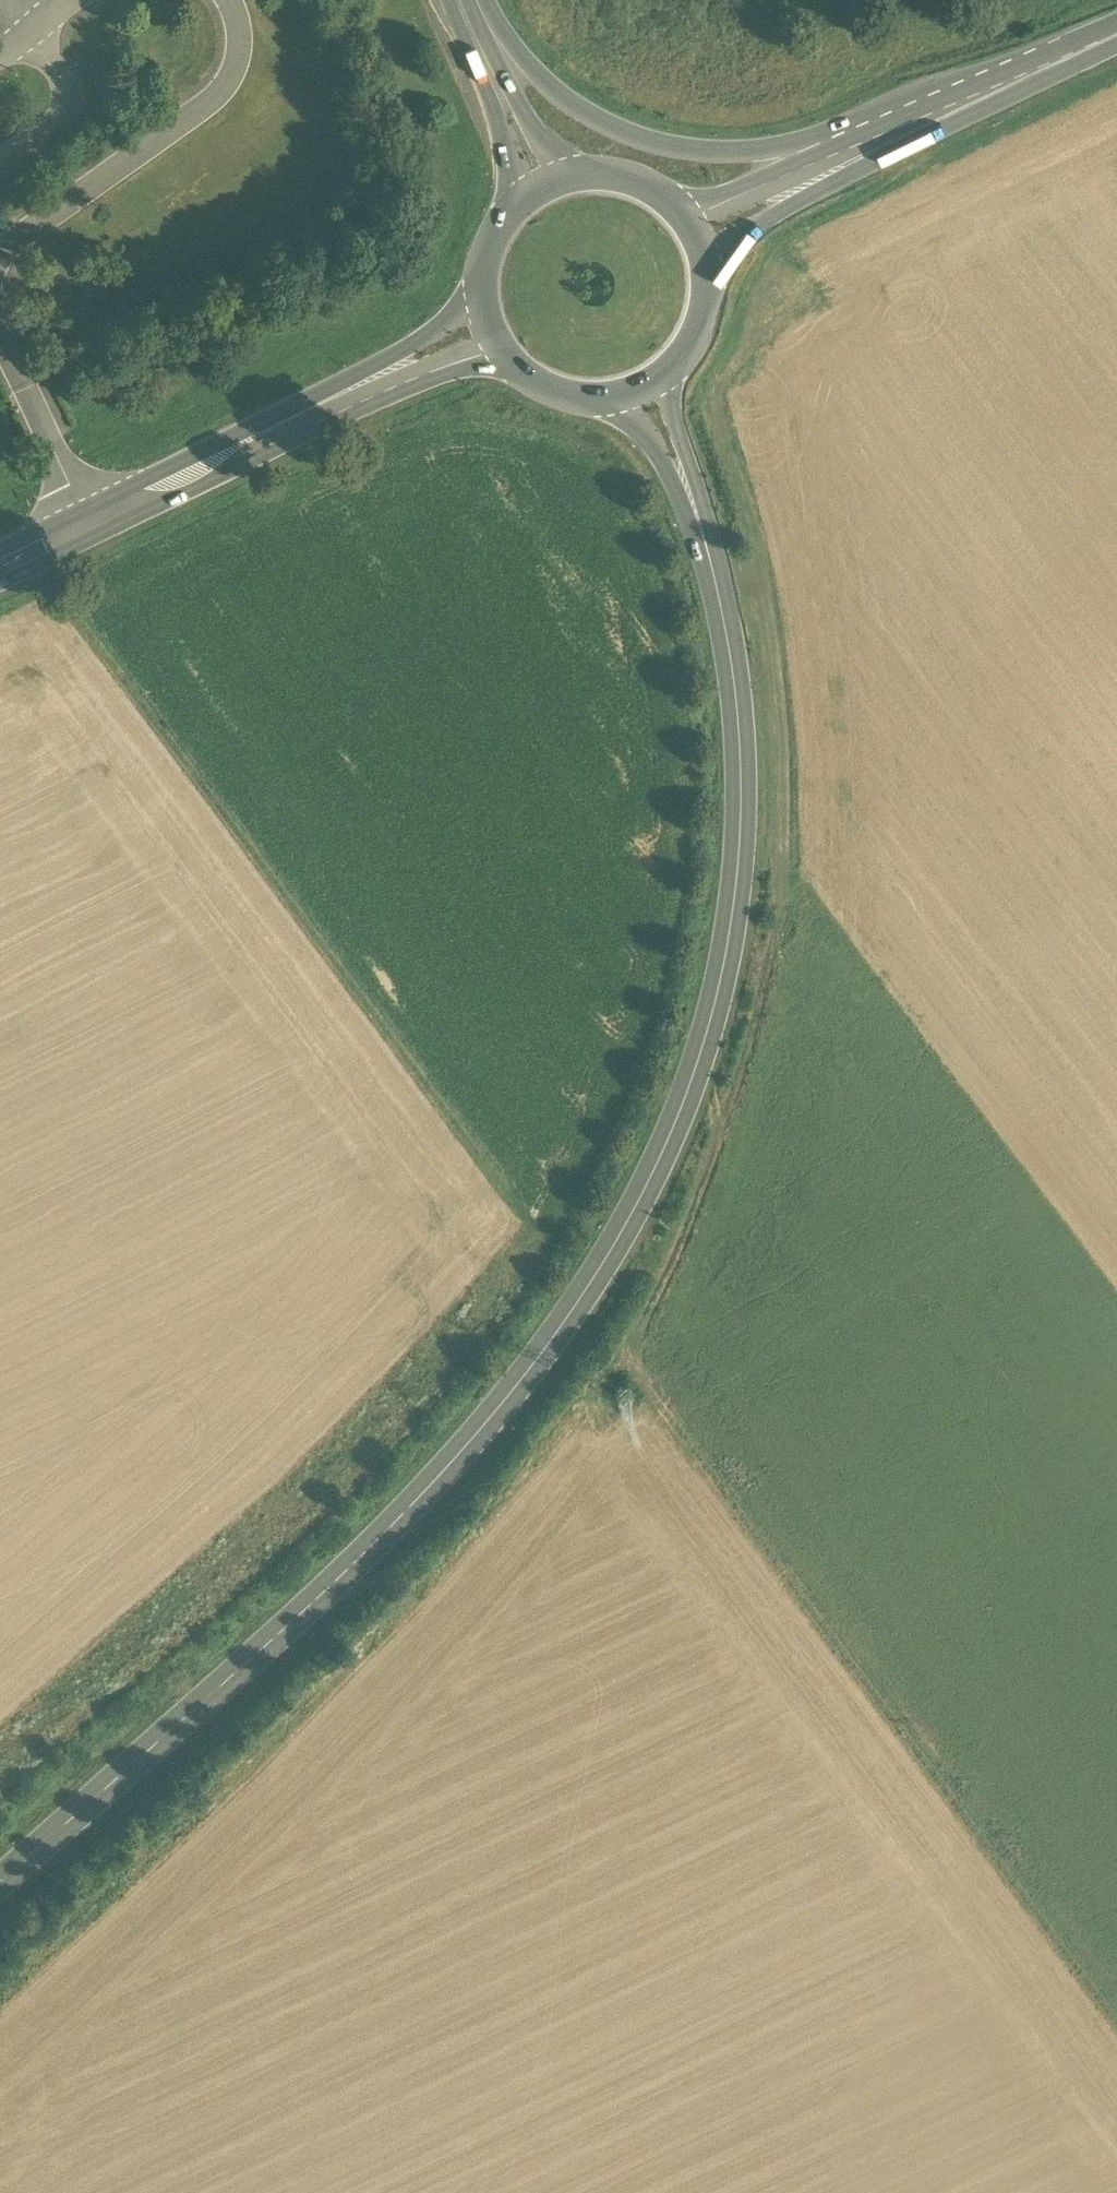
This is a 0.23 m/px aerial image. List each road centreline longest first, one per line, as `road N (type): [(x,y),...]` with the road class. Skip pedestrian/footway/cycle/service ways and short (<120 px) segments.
road 1 (secondary): [(0,1901),(238,1696),(515,1409),(654,1168),(736,870),(729,666),(693,516),(644,391)]
road 2 (secondary): [(488,331),(0,568)]
road 3 (primary): [(883,141),(717,149),(626,132),(547,81),(484,0)]
road 4 (primary): [(883,141),(1116,37)]
road 5 (primary): [(448,0),(505,147),(510,186),(502,221)]
road 6 (primary): [(596,174),(563,158),(529,121),(476,0)]
road 7 (primary): [(692,229),(883,141)]
road 8 (primary): [(644,391),(685,358),(703,324),(709,285),(692,229)]
road 9 (primary): [(488,331),(512,368),(550,394),(604,402),(644,391)]

